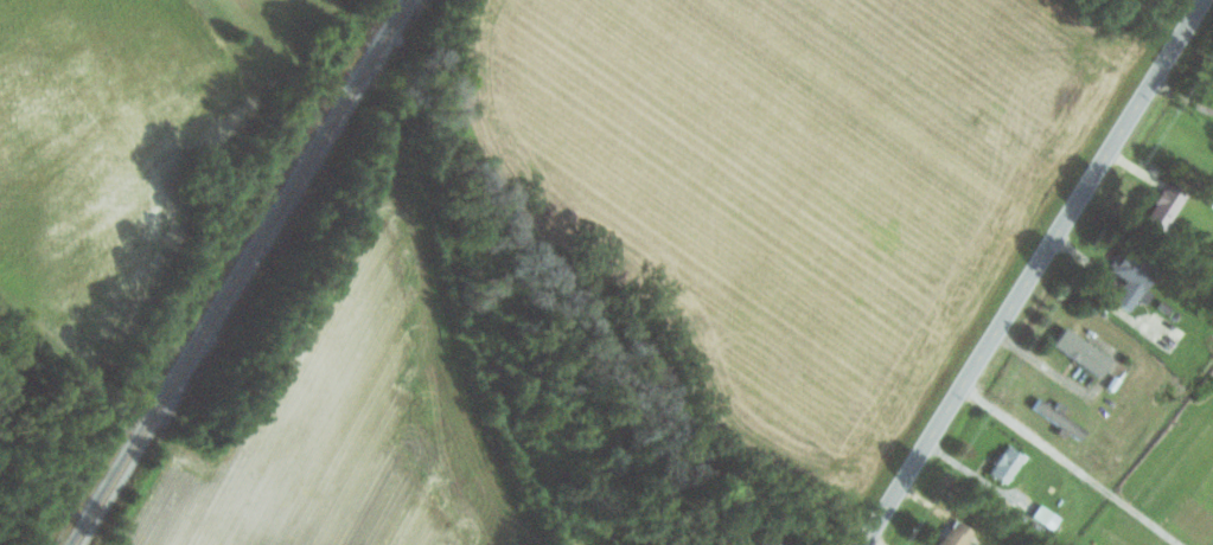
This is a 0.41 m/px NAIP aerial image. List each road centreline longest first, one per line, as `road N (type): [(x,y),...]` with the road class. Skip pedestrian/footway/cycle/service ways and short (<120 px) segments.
road 1 (primary): [(863,544),(1202,0)]

